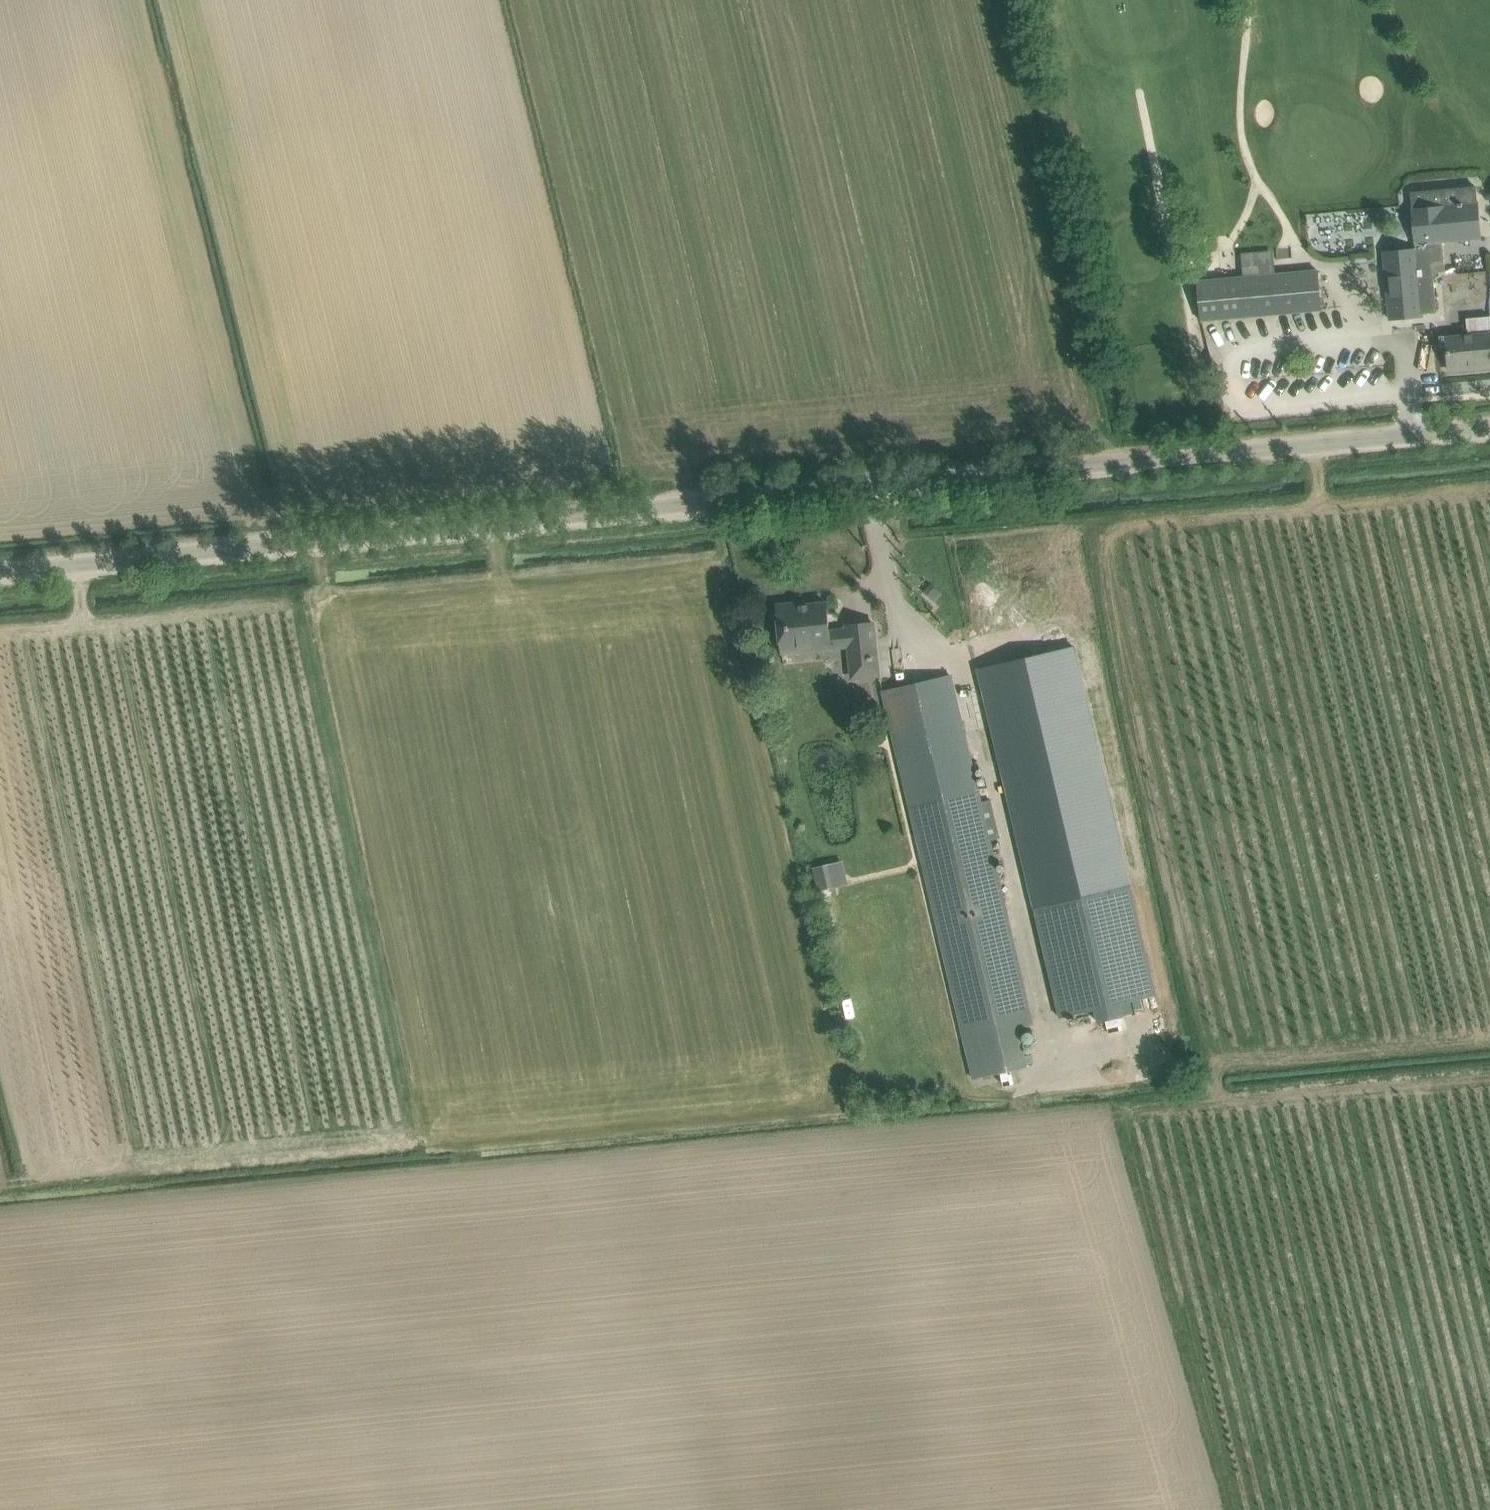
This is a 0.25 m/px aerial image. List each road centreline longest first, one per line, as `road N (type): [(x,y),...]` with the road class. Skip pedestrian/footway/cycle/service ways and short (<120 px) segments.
road 1 (unclassified): [(0,570),(1489,432)]

